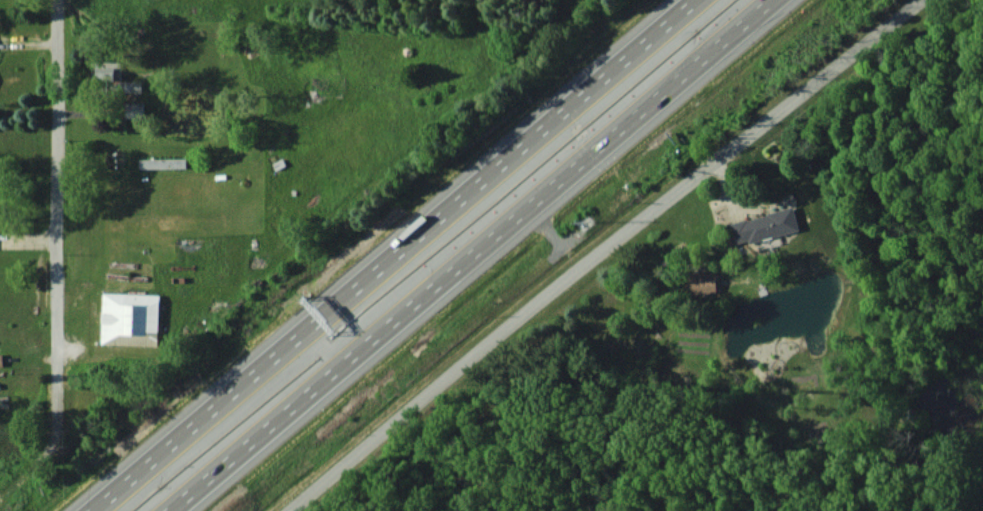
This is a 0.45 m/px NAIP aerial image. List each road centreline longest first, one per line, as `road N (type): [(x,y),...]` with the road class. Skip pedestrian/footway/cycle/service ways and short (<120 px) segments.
road 1 (residential): [(298,510),(924,0)]
road 2 (motorway): [(450,267),(766,0)]
road 3 (residential): [(53,377),(55,0)]
road 4 (motorway): [(689,0),(412,234)]
road 5 (motorway): [(234,388),(89,510)]
road 6 (motorway): [(351,356),(450,267)]
road 7 (motorway): [(167,510),(264,429)]
road 8 (motorway): [(412,234),(318,317)]

